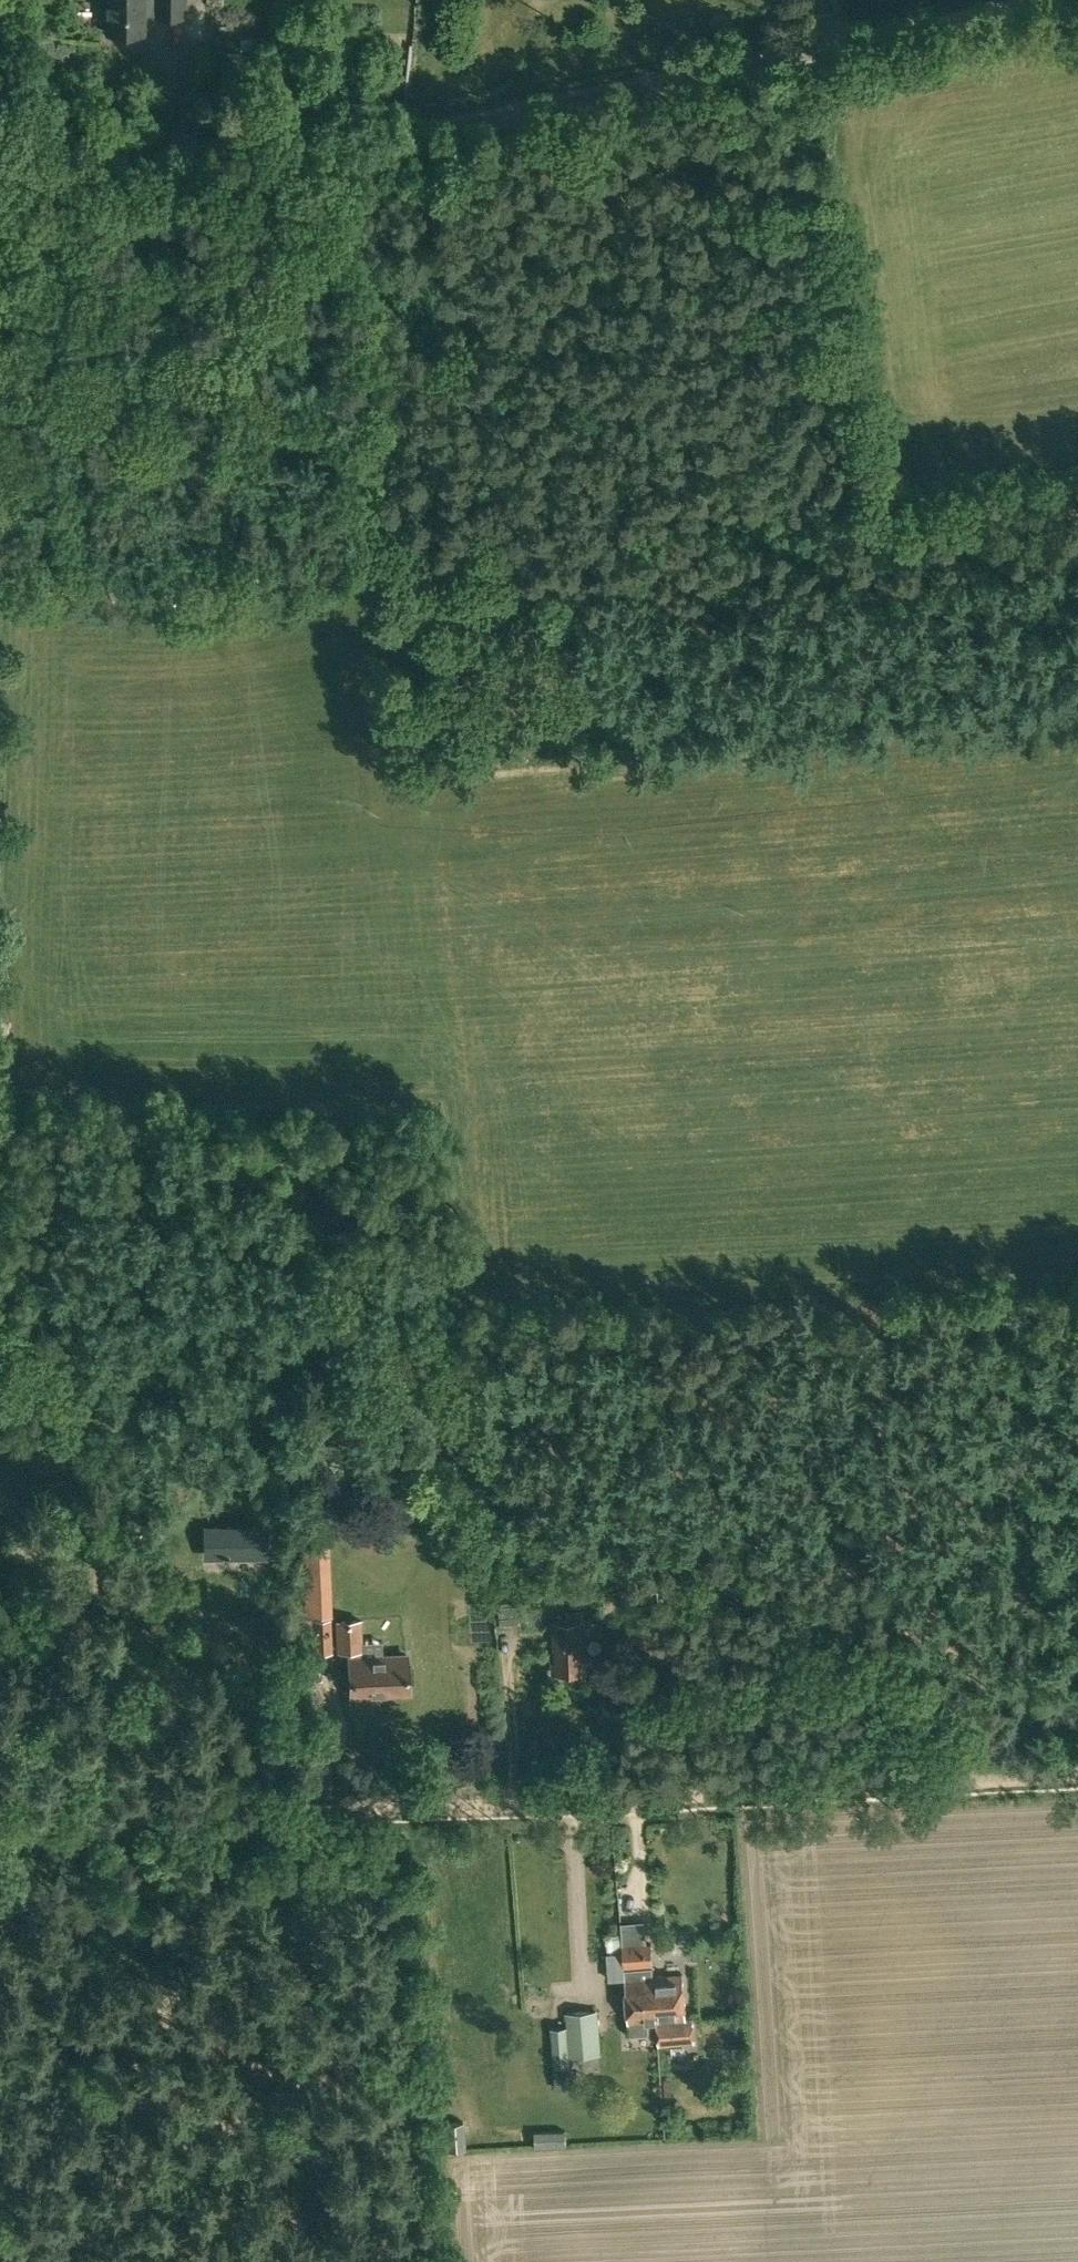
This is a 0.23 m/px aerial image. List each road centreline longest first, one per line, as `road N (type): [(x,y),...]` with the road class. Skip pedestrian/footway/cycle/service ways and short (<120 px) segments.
road 1 (unclassified): [(0,174),(170,181),(312,163),(1077,1)]
road 2 (track): [(1077,1776),(638,1797),(0,1811)]

